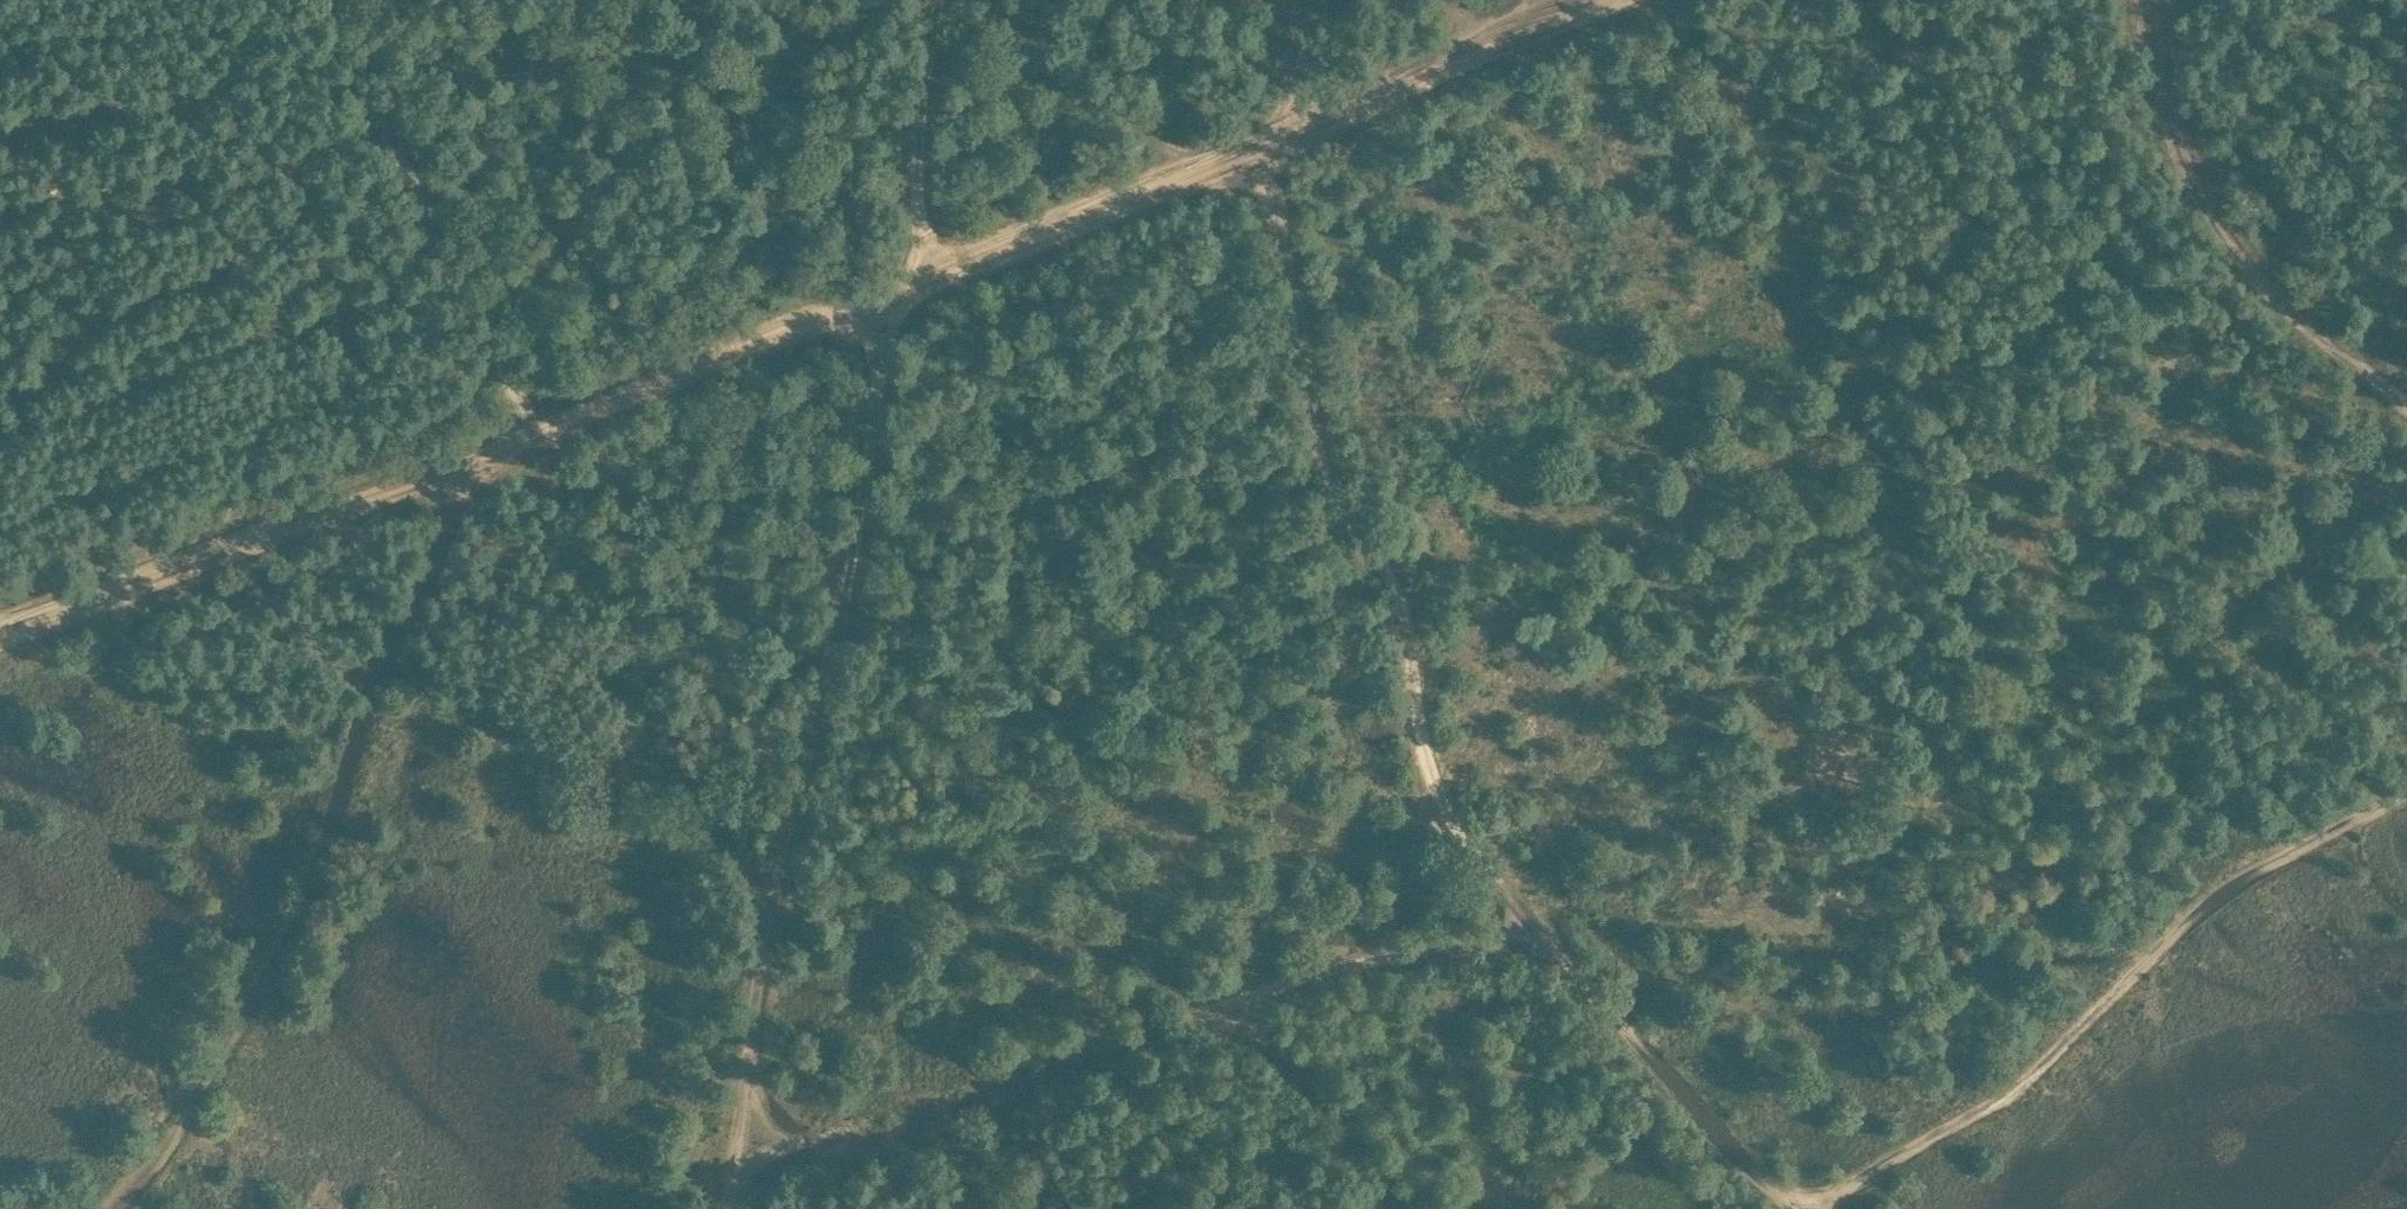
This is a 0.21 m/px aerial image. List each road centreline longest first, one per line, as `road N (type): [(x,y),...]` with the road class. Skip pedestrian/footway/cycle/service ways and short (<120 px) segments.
road 1 (track): [(0,631),(1255,148),(1557,0)]
road 2 (track): [(1255,148),(1325,462),(1351,533),(1401,595),(1425,777),(1536,933),(1786,1208)]
road 3 (track): [(732,1208),(787,843),(863,505),(886,295)]
road 4 (track): [(465,449),(353,741),(327,849),(187,1119),(125,1208)]
road 5 (track): [(740,1147),(873,1141),(1250,994),(1536,933)]
road 6 (track): [(1783,1206),(1872,1176),(1984,1105),(2259,872),(2368,815),(2406,779)]
road 7 (track): [(2156,0),(2198,201),(2406,414)]
road 8 (track): [(337,0),(531,423)]
road 9 (track): [(1250,994),(1298,1076),(1366,1150),(1398,1208)]
road 10 (track): [(1268,0),(1294,79),(1291,129)]

